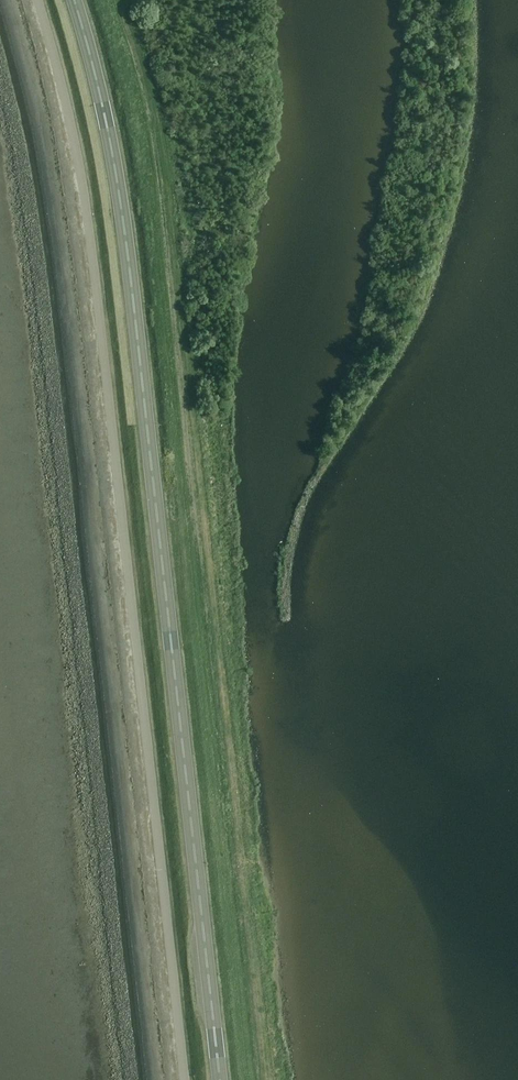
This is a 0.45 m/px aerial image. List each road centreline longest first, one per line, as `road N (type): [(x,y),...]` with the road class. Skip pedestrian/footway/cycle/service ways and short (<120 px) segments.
road 1 (unclassified): [(184,1079),(83,187),(37,0)]
road 2 (trunk): [(219,1079),(112,142),(75,0)]

